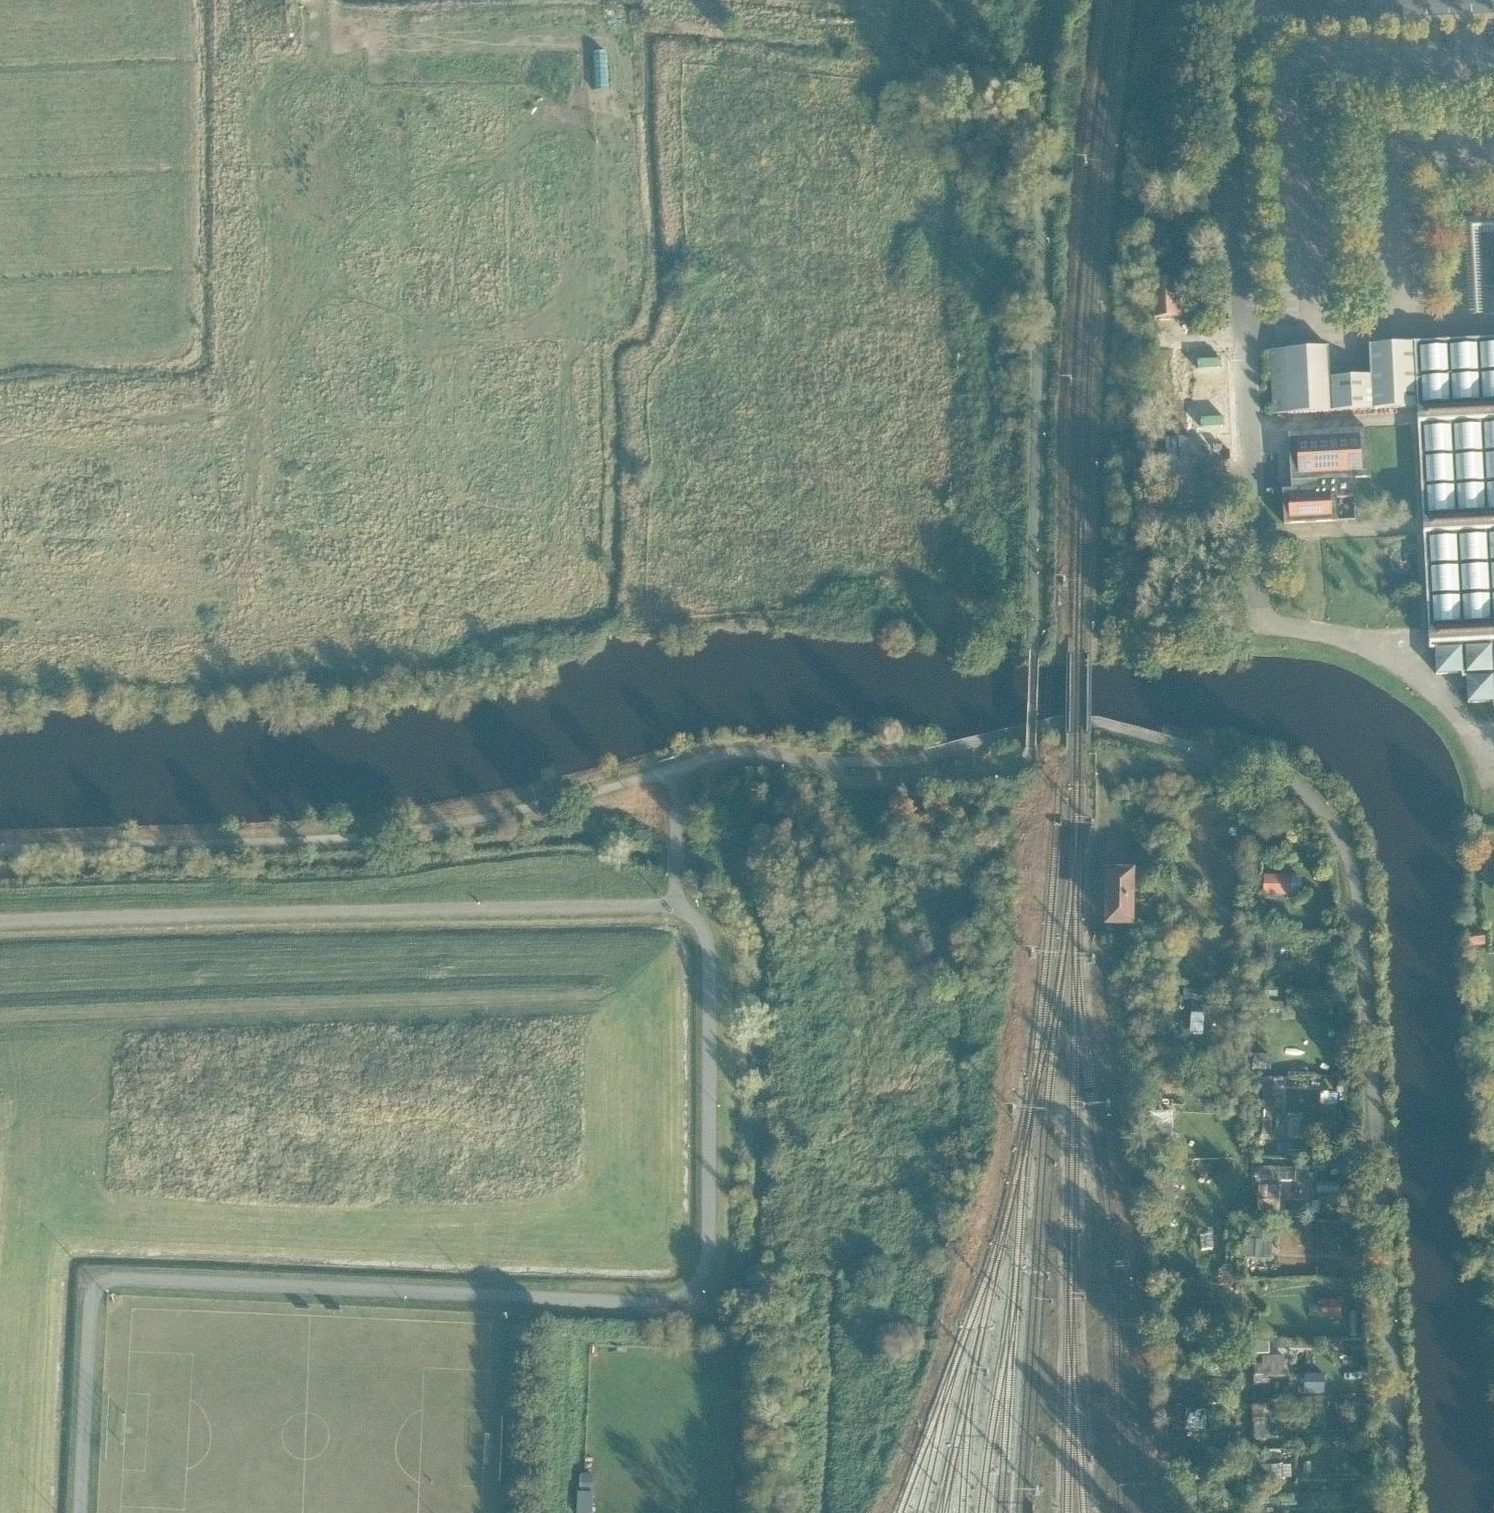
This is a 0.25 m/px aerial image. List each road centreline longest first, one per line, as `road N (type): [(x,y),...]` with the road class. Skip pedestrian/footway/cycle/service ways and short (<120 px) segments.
road 1 (residential): [(1245,340),(1231,10),(1427,0)]
road 2 (track): [(1201,754),(1187,764),(1111,770),(1115,861)]

